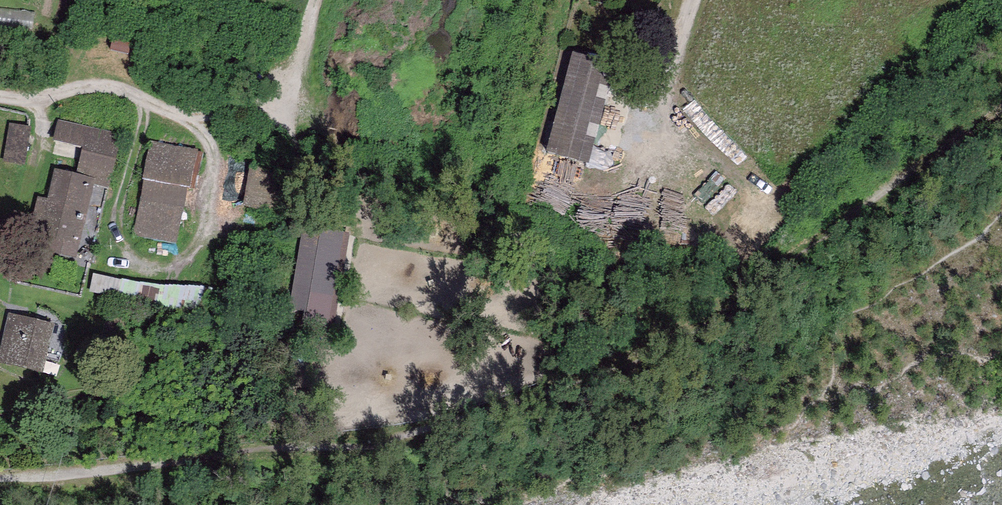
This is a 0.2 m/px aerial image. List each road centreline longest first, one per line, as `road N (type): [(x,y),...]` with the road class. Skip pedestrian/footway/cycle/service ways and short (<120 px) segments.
road 1 (track): [(1001,134),(468,431),(152,496),(0,497)]

